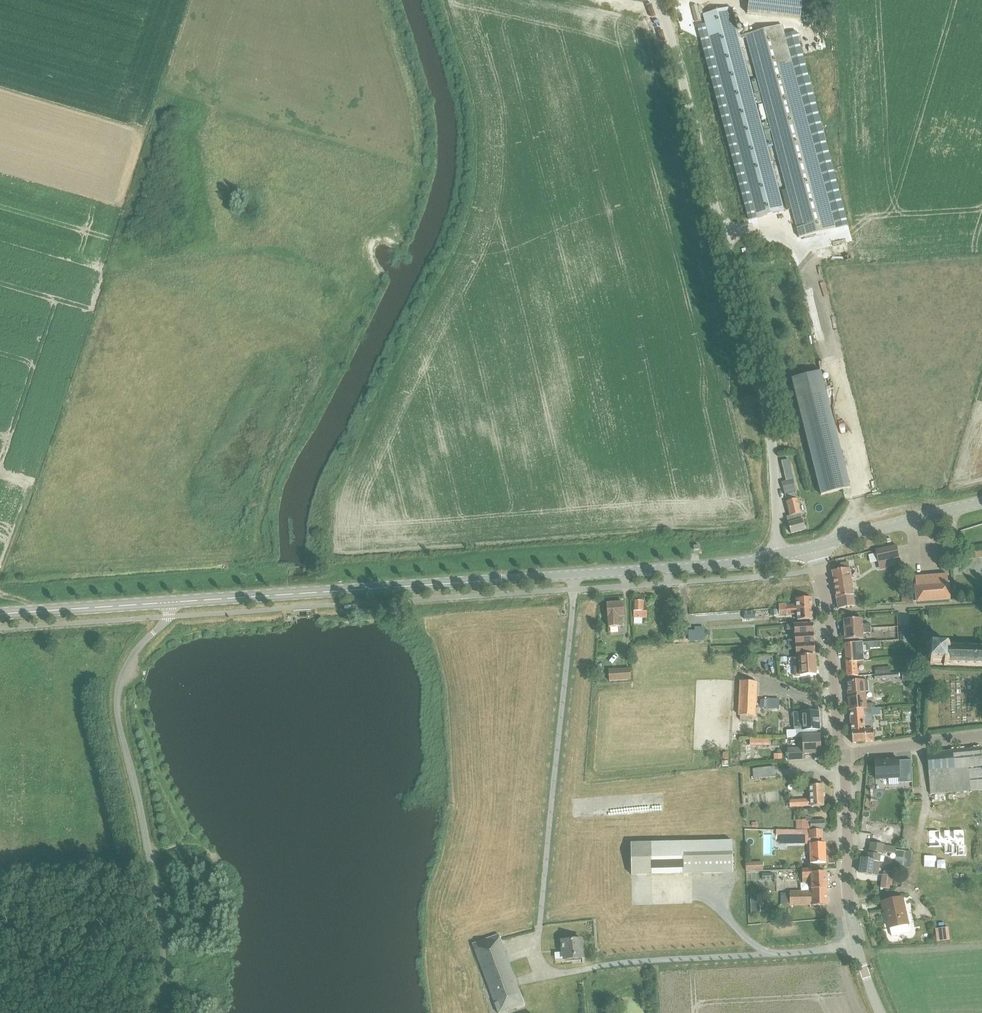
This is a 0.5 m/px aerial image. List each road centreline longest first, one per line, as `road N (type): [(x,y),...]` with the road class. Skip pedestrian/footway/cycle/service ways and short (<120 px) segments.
road 1 (secondary): [(780,554),(694,568),(169,602)]
road 2 (unclassified): [(780,554),(766,411),(658,0)]
road 3 (unclassified): [(164,1012),(153,877),(117,708),(128,662),(165,622),(169,602)]
road 4 (tertiary): [(880,1012),(850,905),(843,755)]
road 5 (tertiary): [(843,755),(815,546)]
road 6 (secondary): [(815,546),(981,502)]
road 7 (secondary): [(169,602),(0,615)]
road 8 (residential): [(843,755),(981,736)]

